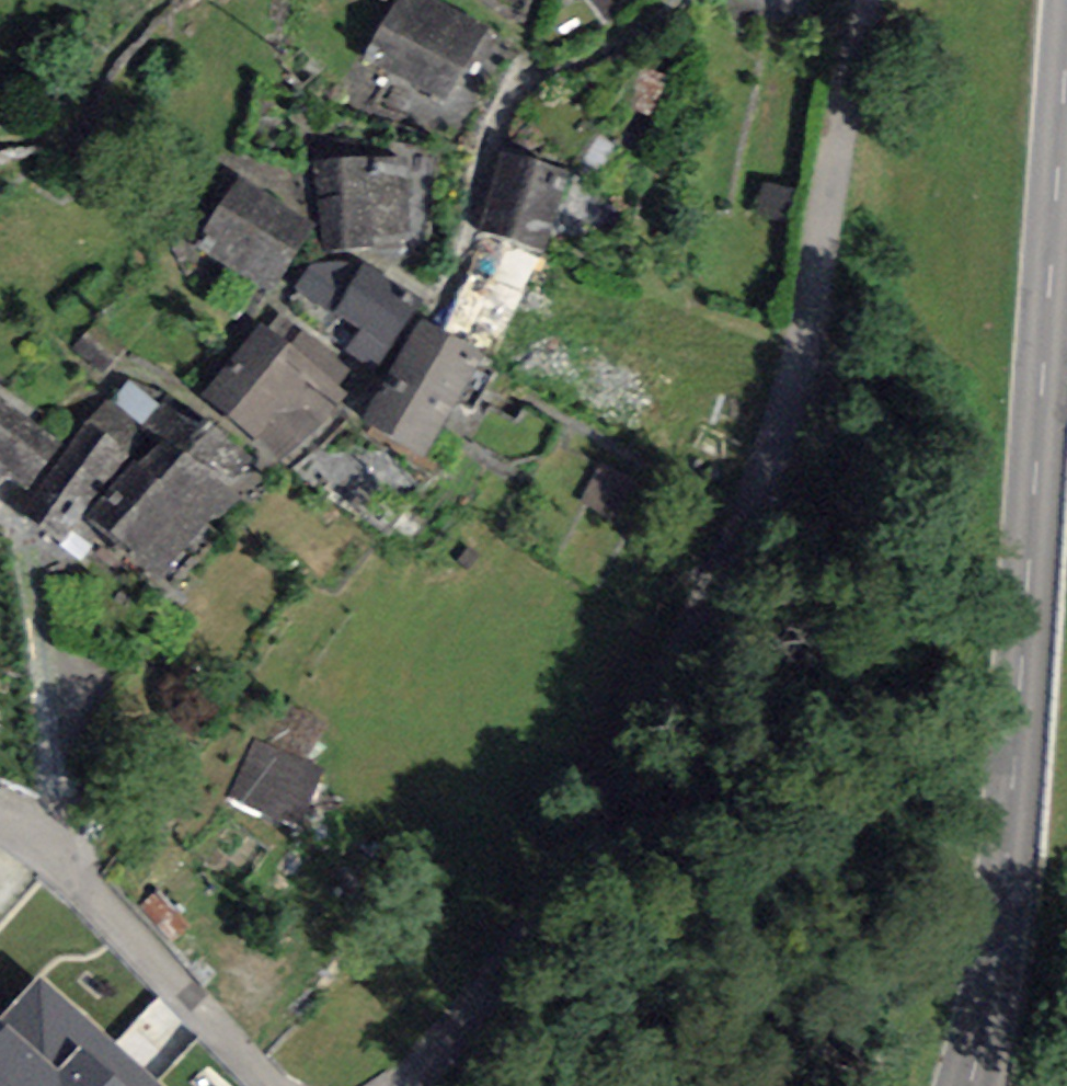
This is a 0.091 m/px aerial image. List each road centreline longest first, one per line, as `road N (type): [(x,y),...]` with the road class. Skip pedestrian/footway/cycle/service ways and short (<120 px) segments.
road 1 (residential): [(865,0),(825,282),(744,592),(564,883),(391,1085)]
road 2 (secondary): [(972,1085),(1005,896),(1066,61)]
road 3 (residential): [(273,1085),(54,851),(0,816)]

